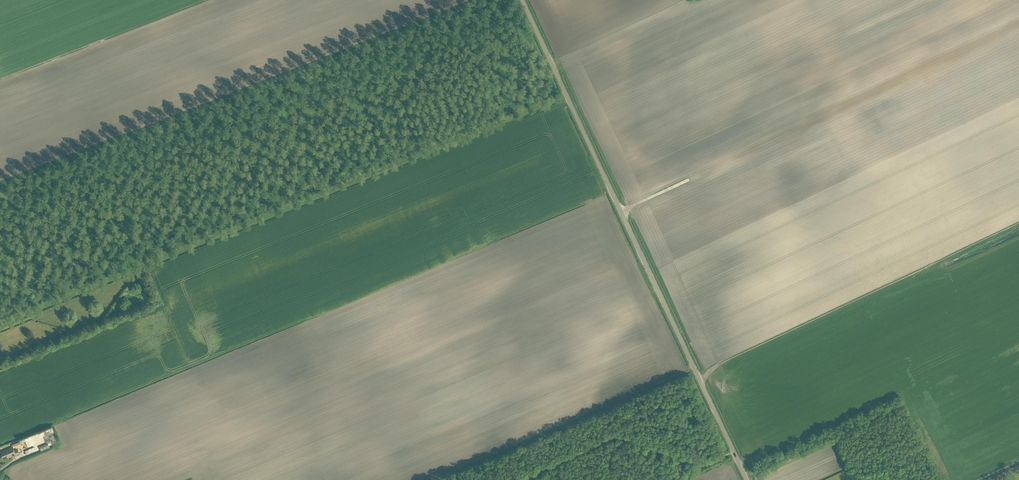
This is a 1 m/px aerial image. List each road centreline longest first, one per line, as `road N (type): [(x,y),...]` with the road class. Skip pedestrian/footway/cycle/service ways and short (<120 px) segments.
road 1 (unclassified): [(747,479),(521,0)]
road 2 (track): [(0,82),(211,0)]

